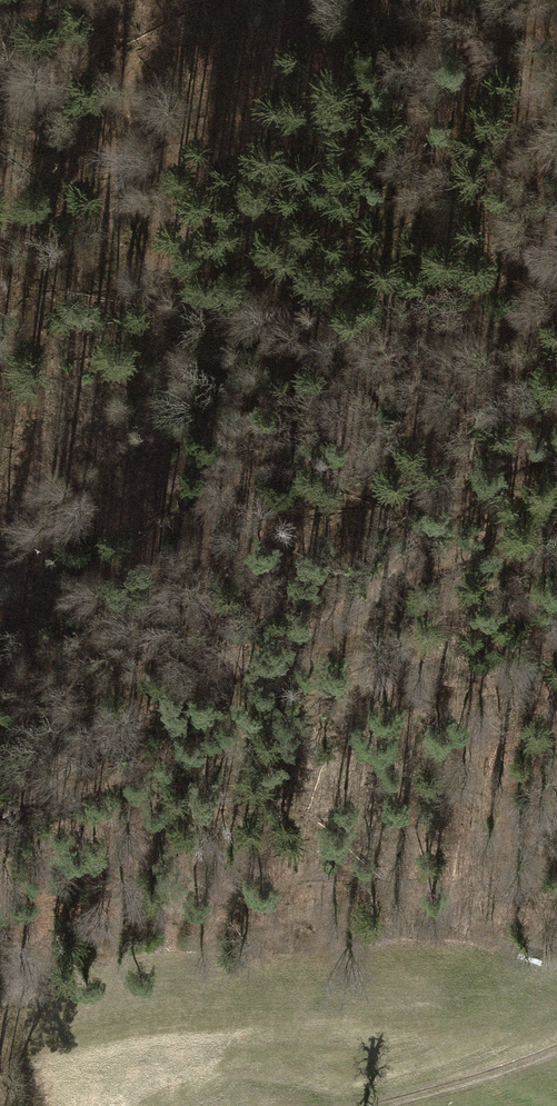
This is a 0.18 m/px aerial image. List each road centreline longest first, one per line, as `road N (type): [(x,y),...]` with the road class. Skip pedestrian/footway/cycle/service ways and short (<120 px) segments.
road 1 (track): [(556,443),(494,464),(384,590),(121,730),(0,816)]
road 2 (track): [(494,464),(556,302)]
road 3 (track): [(393,1105),(556,1050)]

